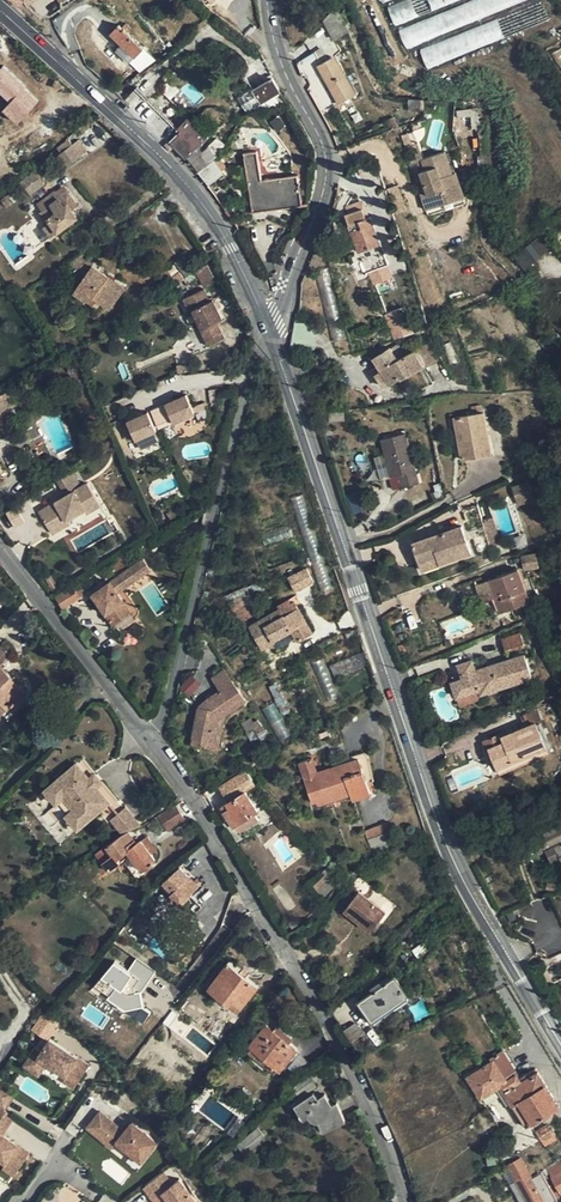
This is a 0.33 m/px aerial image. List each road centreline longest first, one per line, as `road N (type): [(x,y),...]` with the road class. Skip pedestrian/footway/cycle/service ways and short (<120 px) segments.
road 1 (tertiary): [(560,1044),(443,838),(268,332)]
road 2 (residential): [(151,740),(344,1052),(406,1201)]
road 3 (residential): [(268,332),(254,359),(151,740)]
road 4 (tertiary): [(268,332),(230,247),(189,189),(0,10)]
road 5 (residential): [(268,0),(280,54),(328,165),(317,218),(268,332)]
road 6 (residential): [(0,545),(107,683)]
road 7 (residential): [(0,790),(107,683)]

